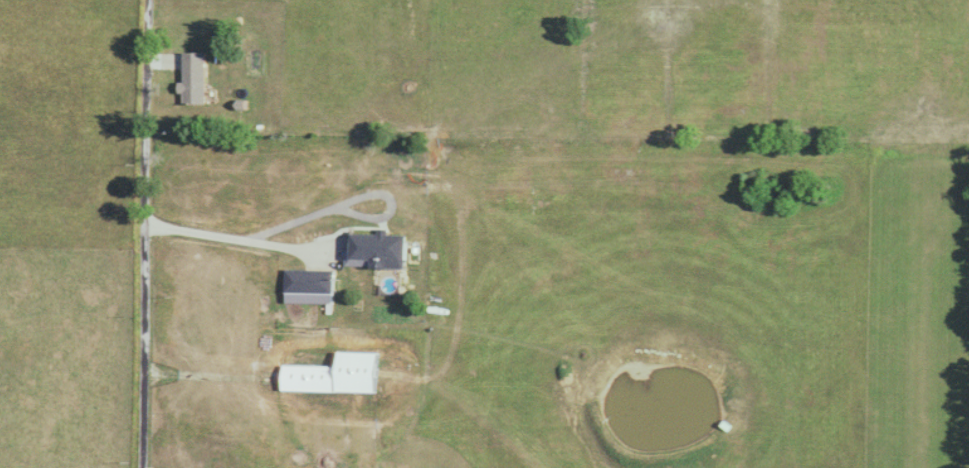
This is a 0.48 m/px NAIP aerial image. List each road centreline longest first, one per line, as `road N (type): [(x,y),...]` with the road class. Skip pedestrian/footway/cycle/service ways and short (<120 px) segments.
road 1 (residential): [(143,467),(152,0)]

